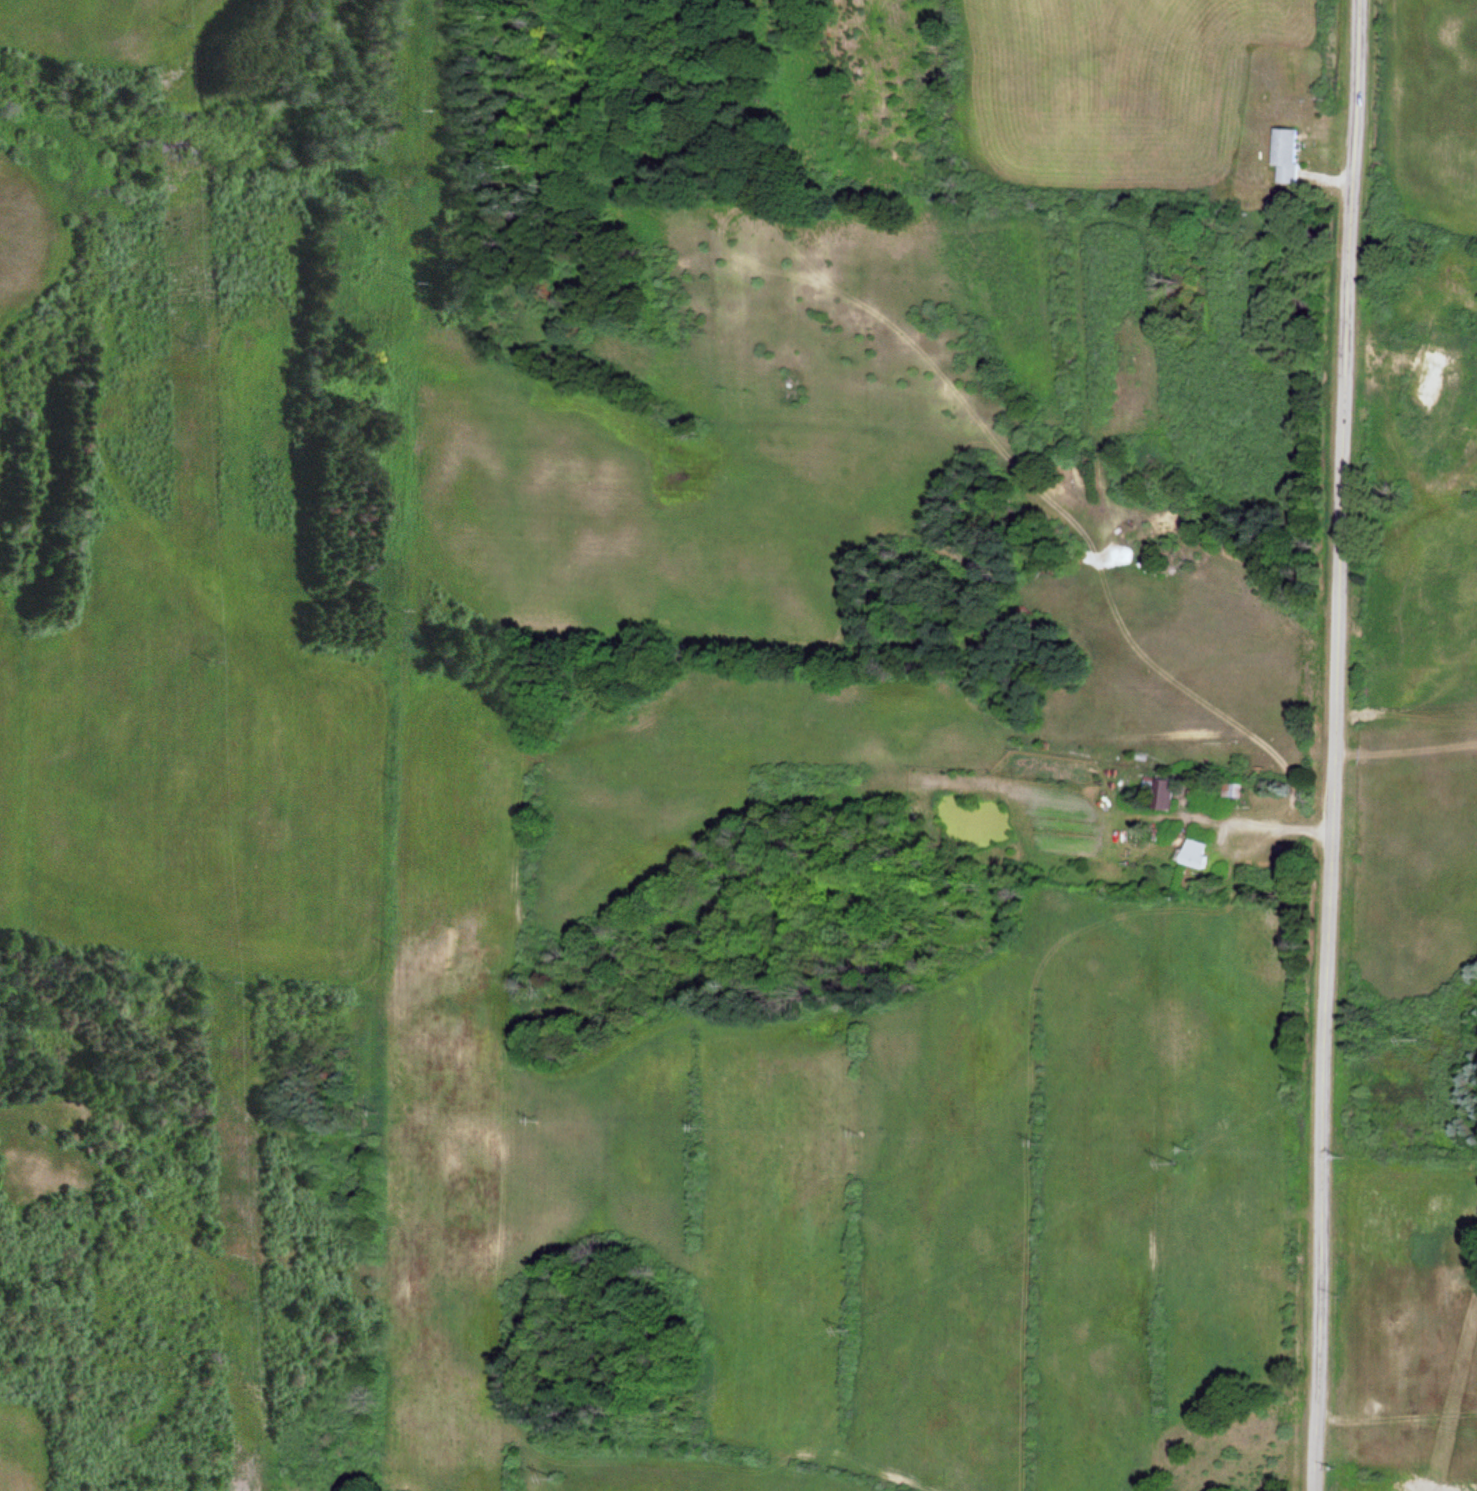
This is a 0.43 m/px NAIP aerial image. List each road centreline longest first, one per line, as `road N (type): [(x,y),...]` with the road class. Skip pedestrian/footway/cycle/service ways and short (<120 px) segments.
road 1 (residential): [(1321,1490),(1357,0)]

